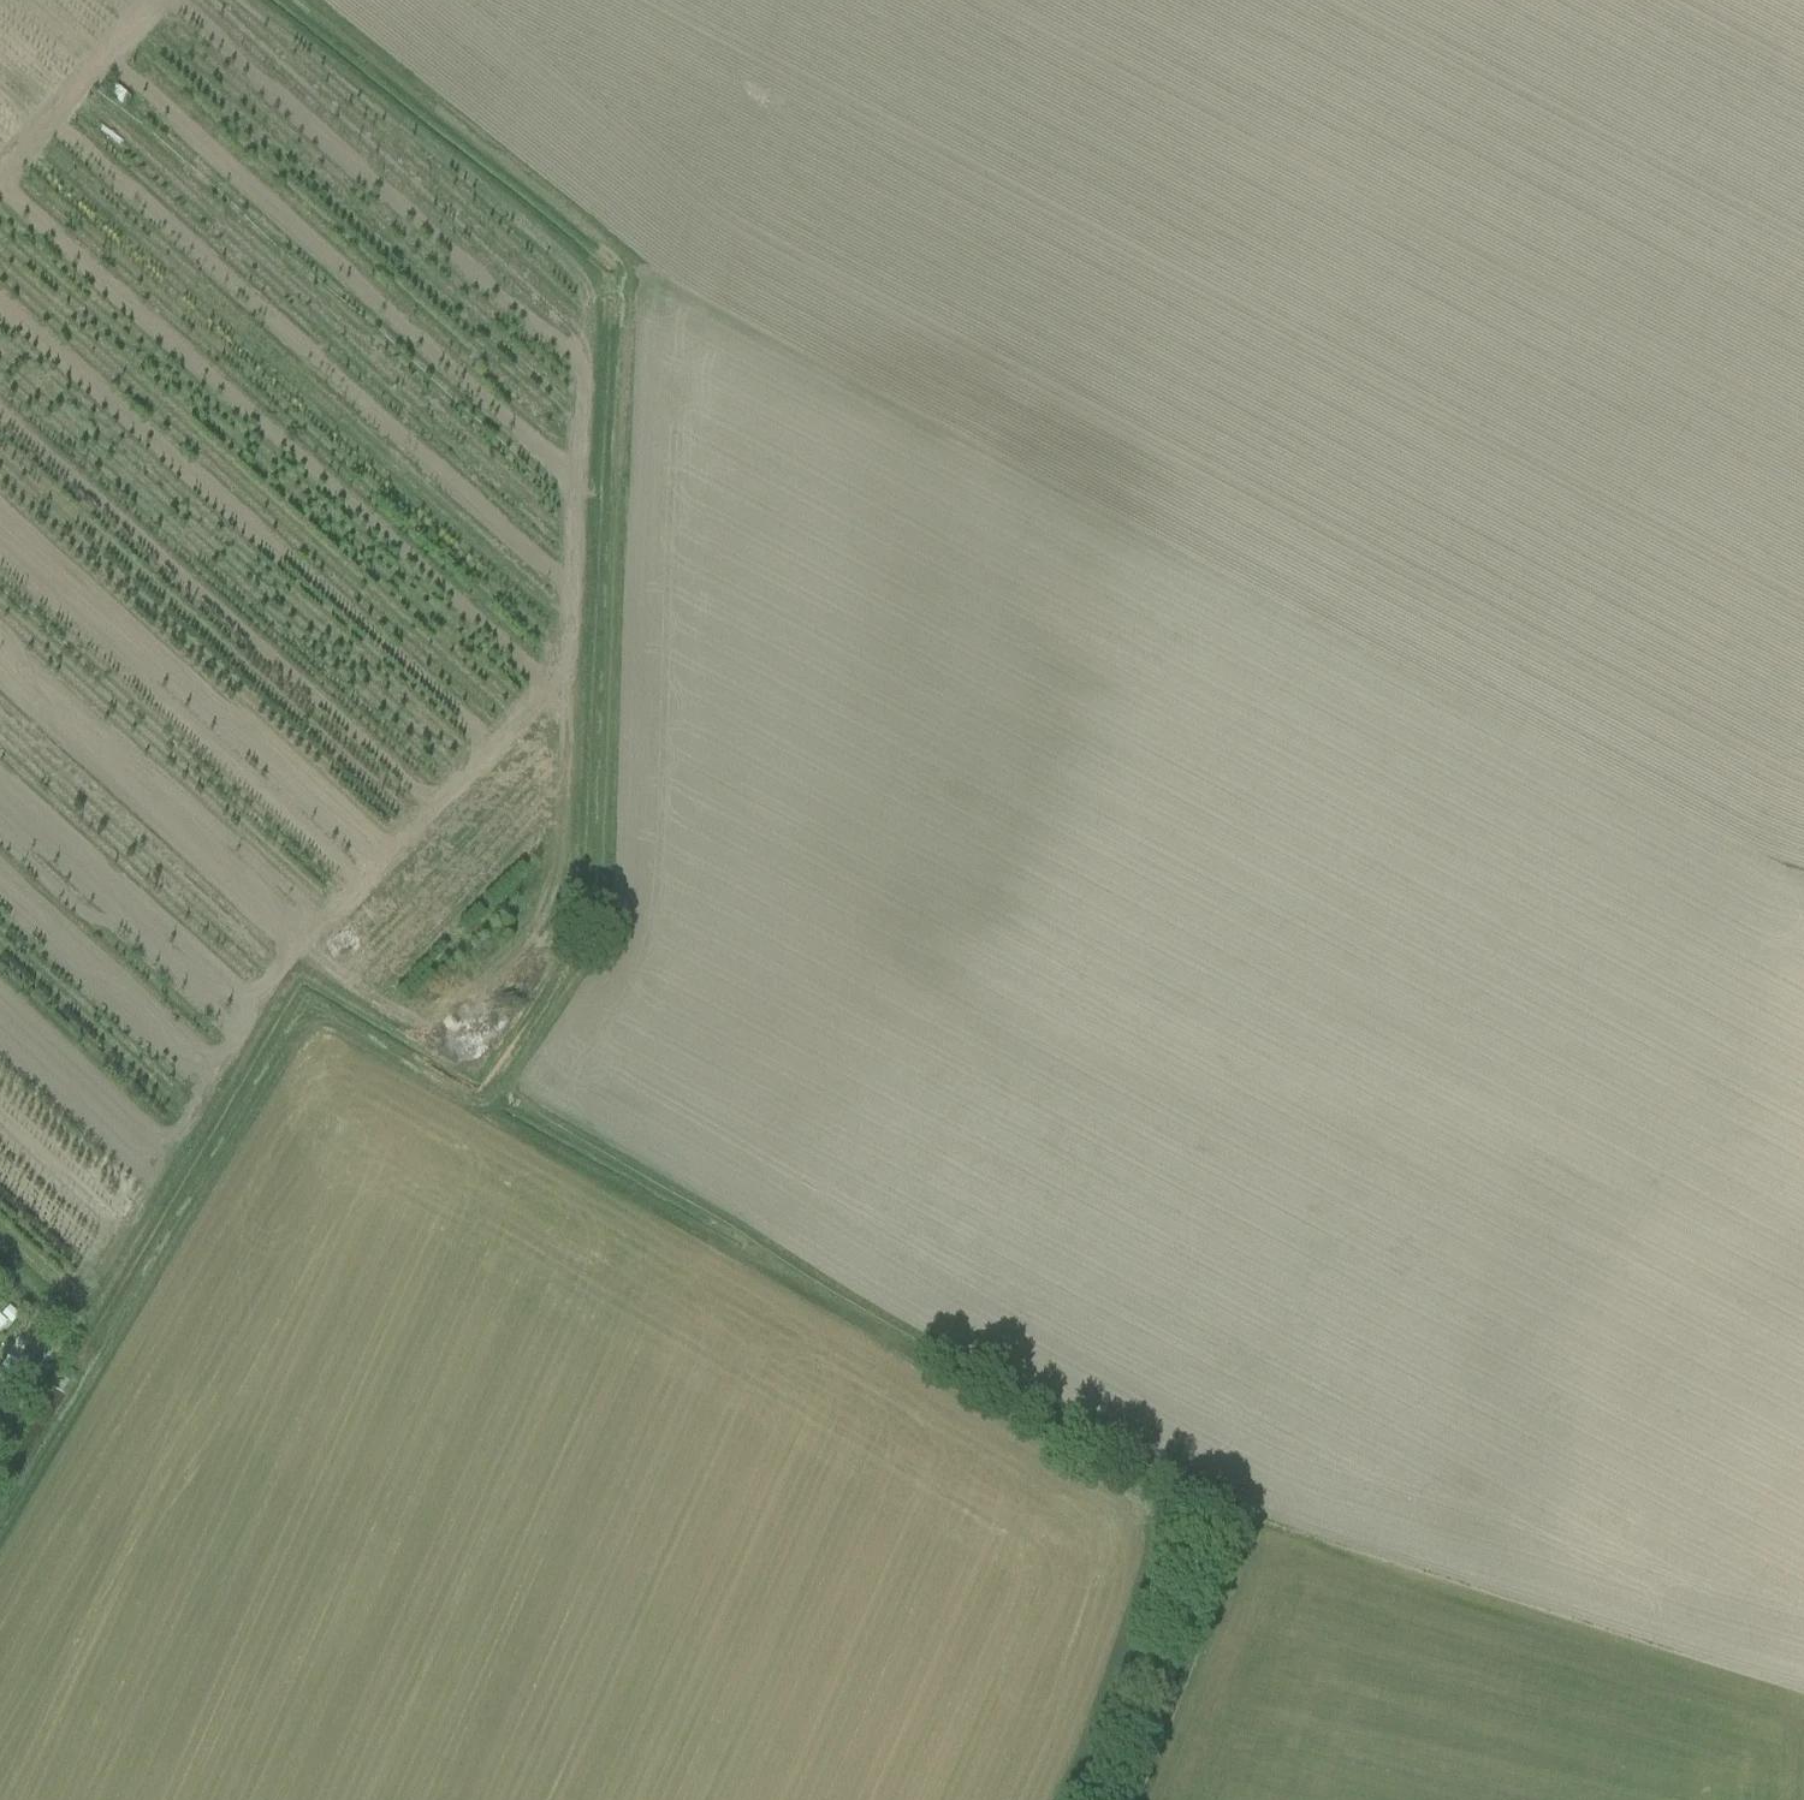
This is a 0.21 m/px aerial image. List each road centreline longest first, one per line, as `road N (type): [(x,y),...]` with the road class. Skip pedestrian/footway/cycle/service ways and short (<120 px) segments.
road 1 (track): [(1087,1799),(1139,1682),(1197,1494)]

